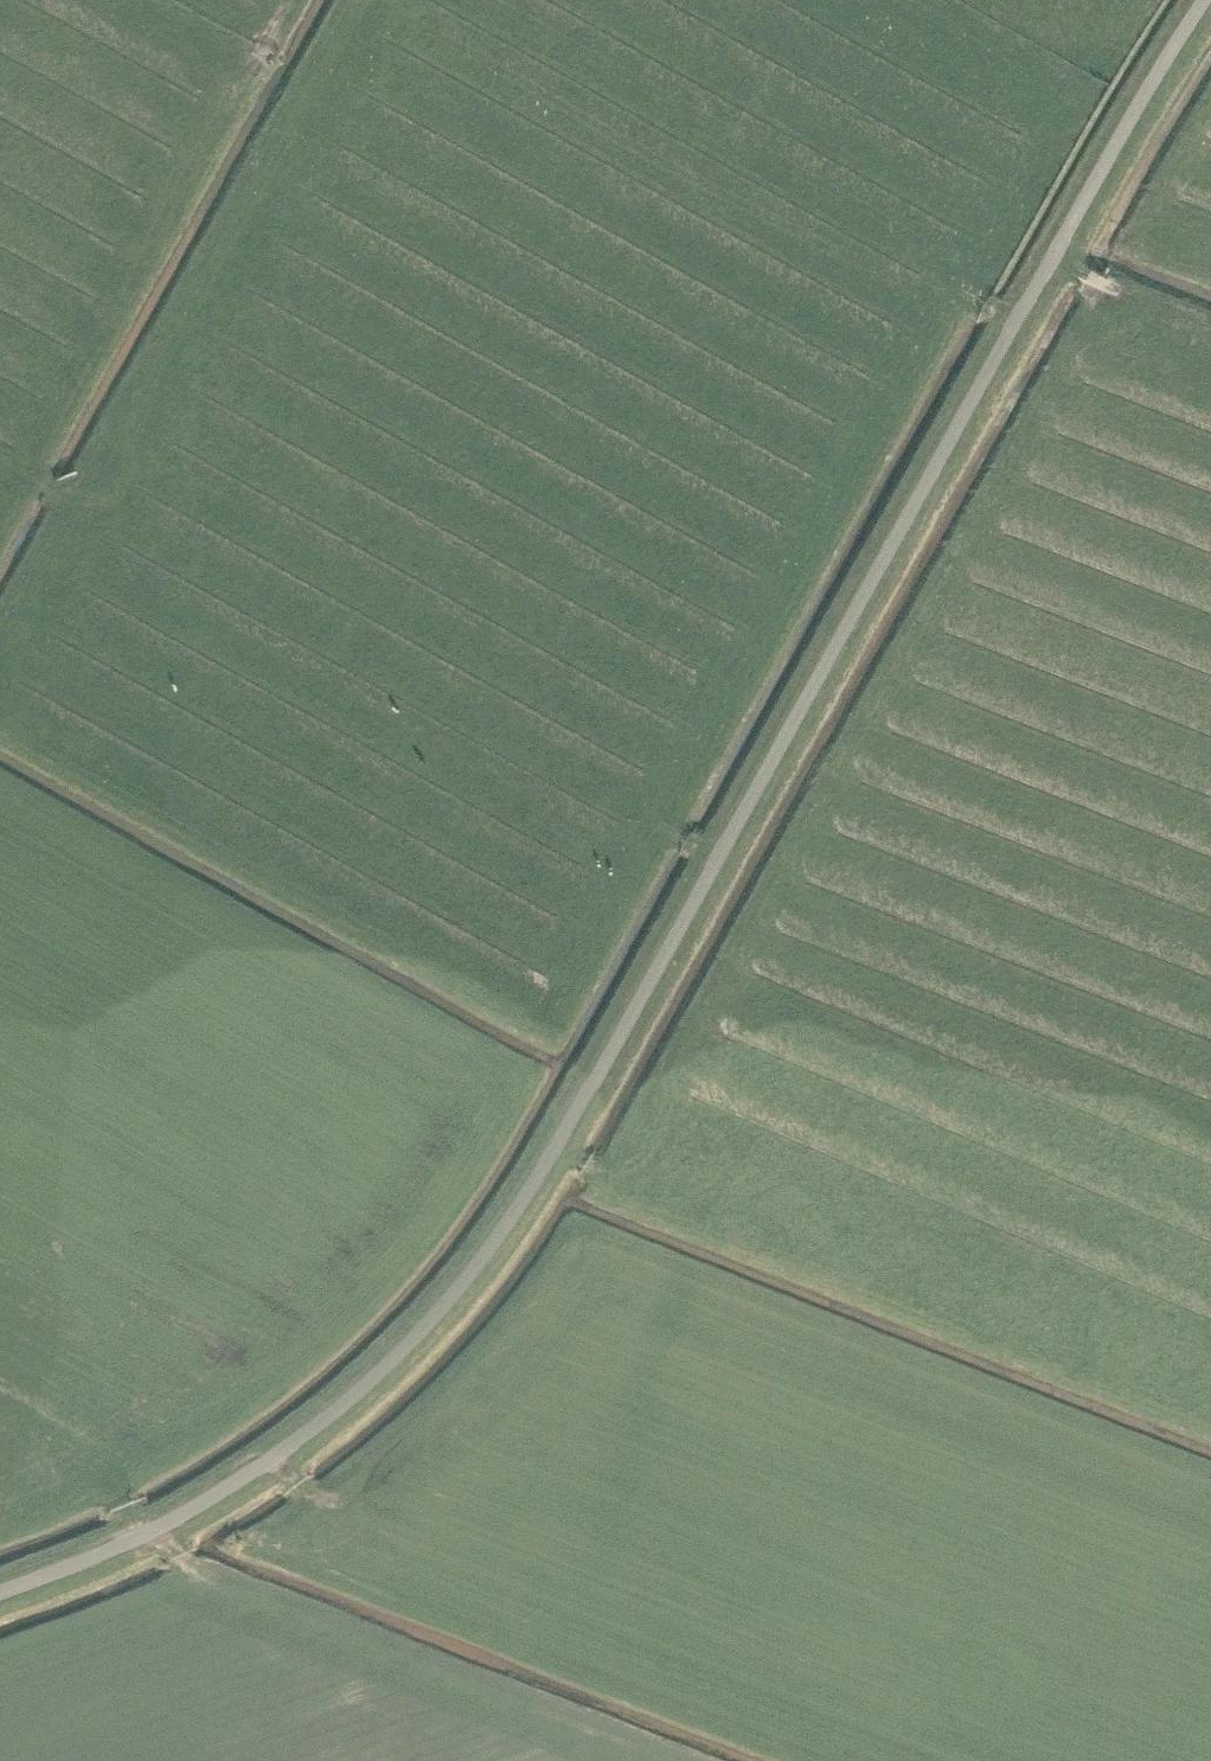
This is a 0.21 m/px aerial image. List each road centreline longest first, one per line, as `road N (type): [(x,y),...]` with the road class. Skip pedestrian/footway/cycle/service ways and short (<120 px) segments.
road 1 (unclassified): [(0,1588),(148,1532),(234,1488),(345,1410),(475,1276),(1208,0)]

